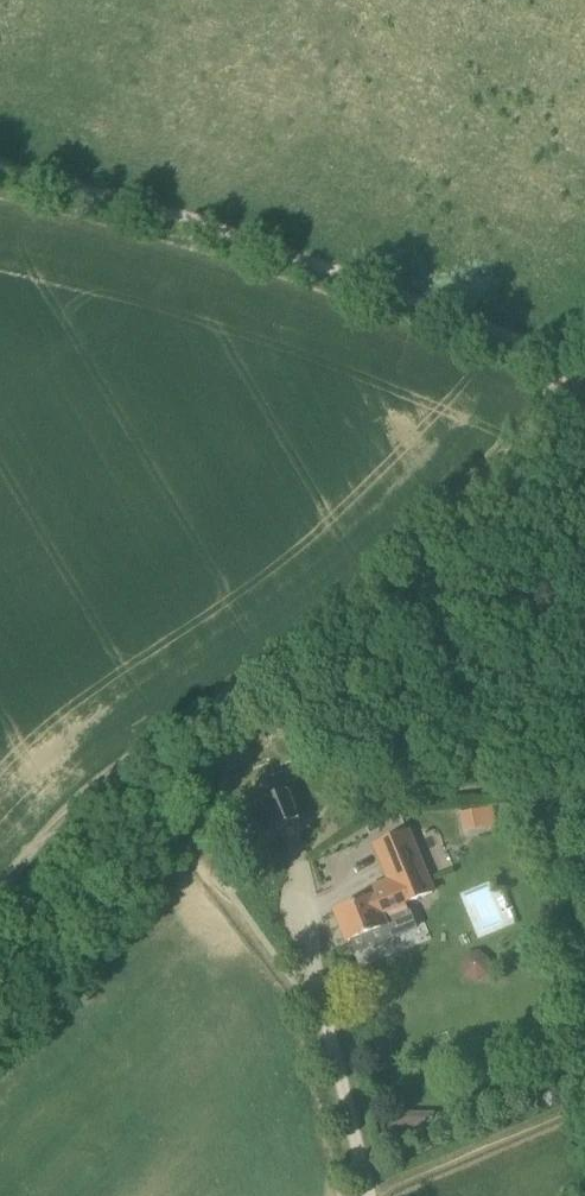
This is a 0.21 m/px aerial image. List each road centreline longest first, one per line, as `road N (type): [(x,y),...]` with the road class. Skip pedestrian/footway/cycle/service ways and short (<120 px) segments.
road 1 (track): [(584,363),(510,450),(335,606),(54,827)]
road 2 (track): [(0,161),(301,257),(584,362)]
road 3 (track): [(372,1195),(319,1008)]

